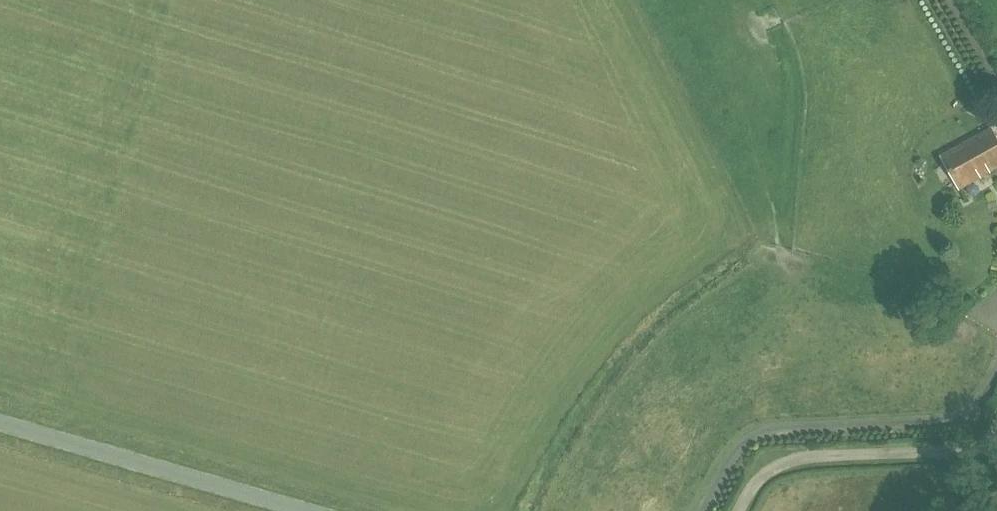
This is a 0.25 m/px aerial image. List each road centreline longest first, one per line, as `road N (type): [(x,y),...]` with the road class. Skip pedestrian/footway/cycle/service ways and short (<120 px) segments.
road 1 (unclassified): [(300,510),(0,425)]

